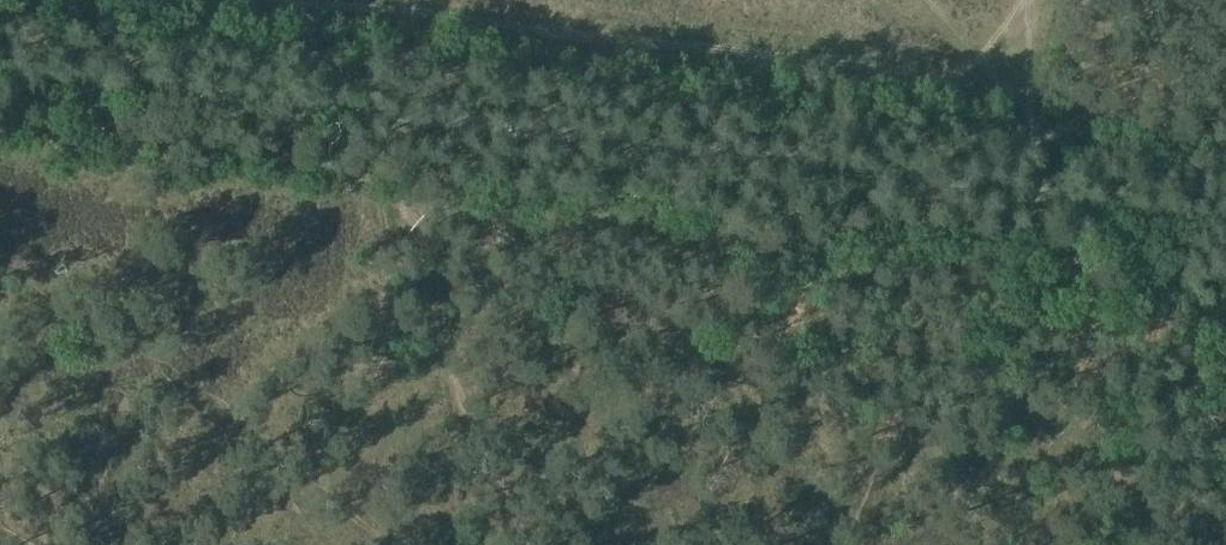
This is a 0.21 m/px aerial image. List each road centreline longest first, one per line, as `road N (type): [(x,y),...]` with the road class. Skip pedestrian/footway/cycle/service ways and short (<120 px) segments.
road 1 (unclassified): [(1225,217),(366,94),(0,53)]
road 2 (track): [(1033,16),(985,59),(906,74),(296,0)]
road 3 (track): [(1033,16),(1018,192)]

